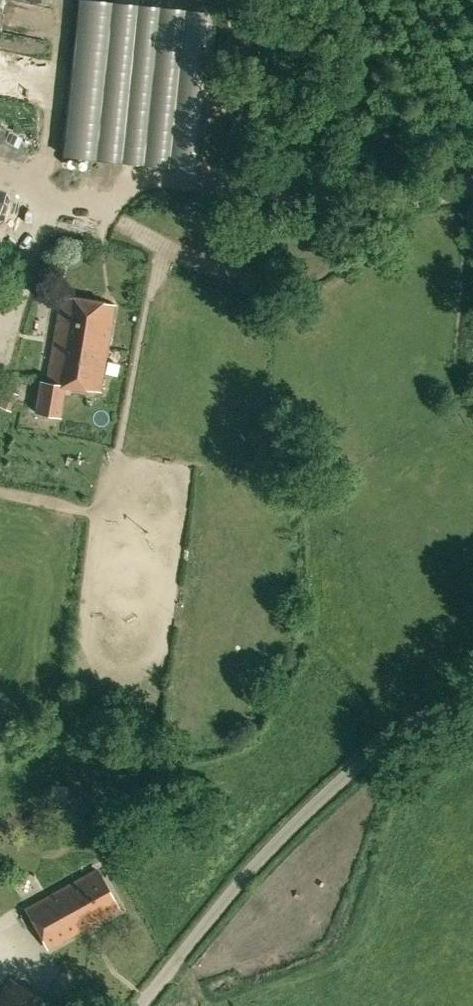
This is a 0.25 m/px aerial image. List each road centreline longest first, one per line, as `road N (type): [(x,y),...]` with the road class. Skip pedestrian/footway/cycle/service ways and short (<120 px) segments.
road 1 (unclassified): [(141,1005),(318,807),(472,684)]

